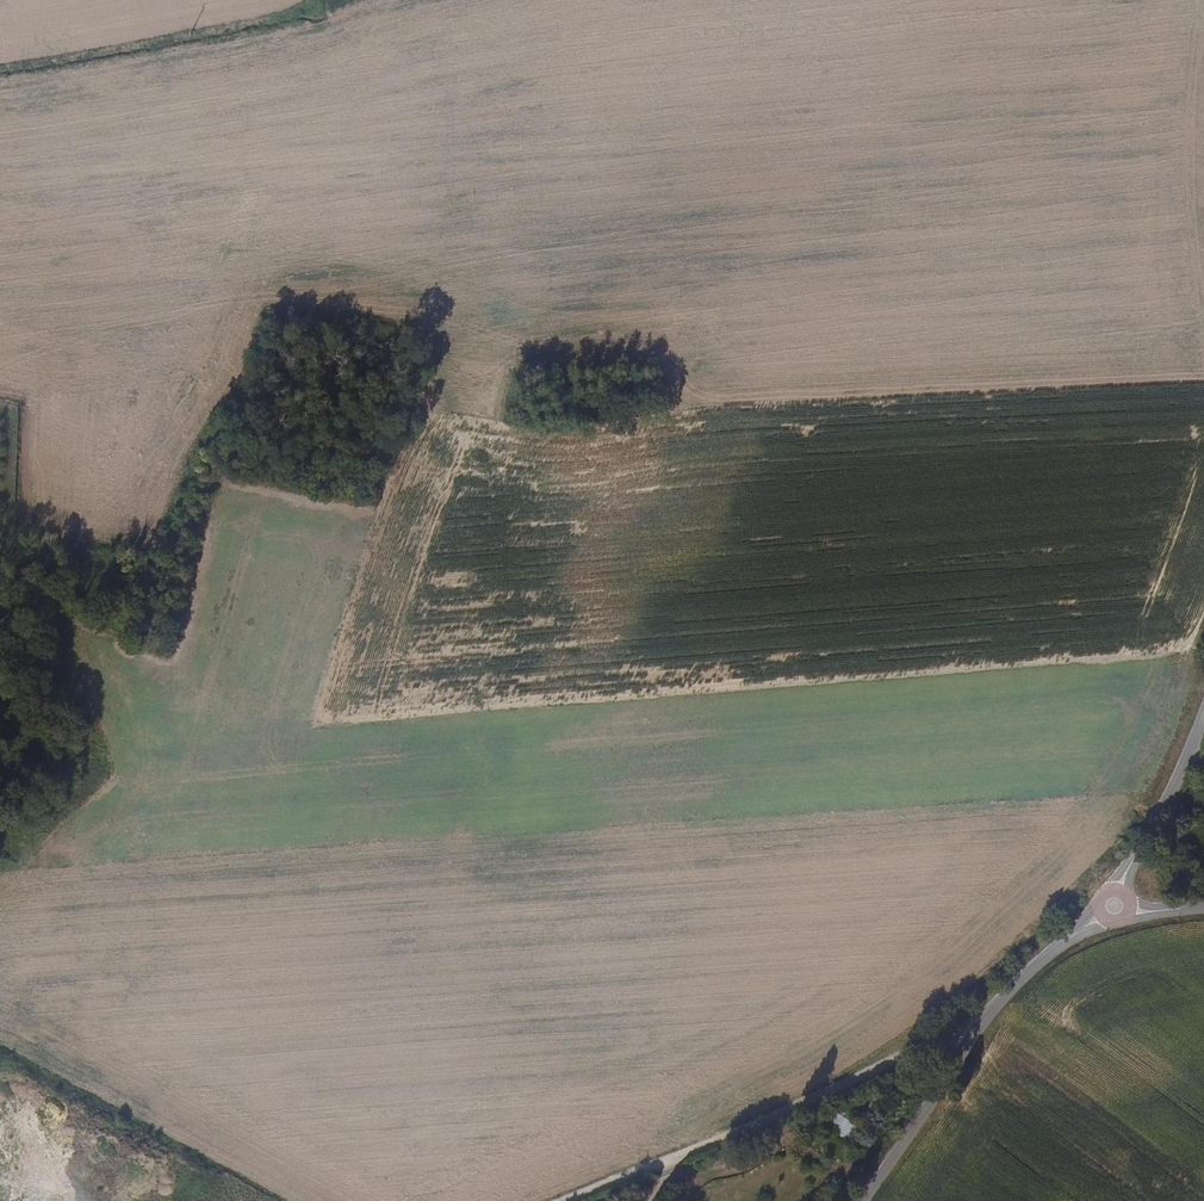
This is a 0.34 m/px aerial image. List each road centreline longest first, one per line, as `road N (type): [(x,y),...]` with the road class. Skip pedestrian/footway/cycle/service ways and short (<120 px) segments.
road 1 (unclassified): [(994,1012),(766,1120),(561,1200)]
road 2 (unclassified): [(864,1200),(994,1012)]
road 3 (unclassified): [(1116,907),(1203,717)]
road 4 (unclassified): [(1116,907),(1042,960),(994,1012)]

